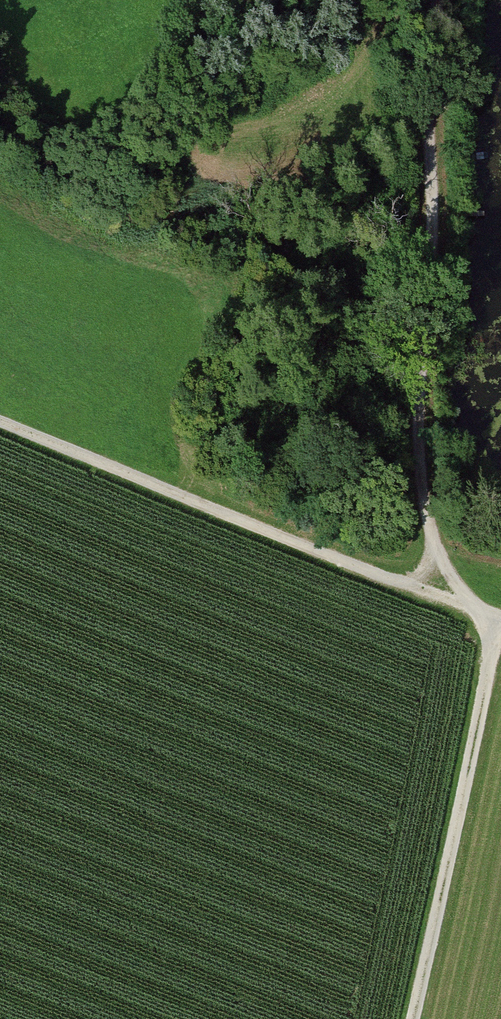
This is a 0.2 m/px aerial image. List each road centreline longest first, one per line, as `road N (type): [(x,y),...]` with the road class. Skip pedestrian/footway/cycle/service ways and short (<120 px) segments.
road 1 (track): [(439,0),(430,65),(433,215),(419,409),(435,546)]
road 2 (track): [(0,420),(402,583)]
road 3 (track): [(500,616),(412,1018)]

